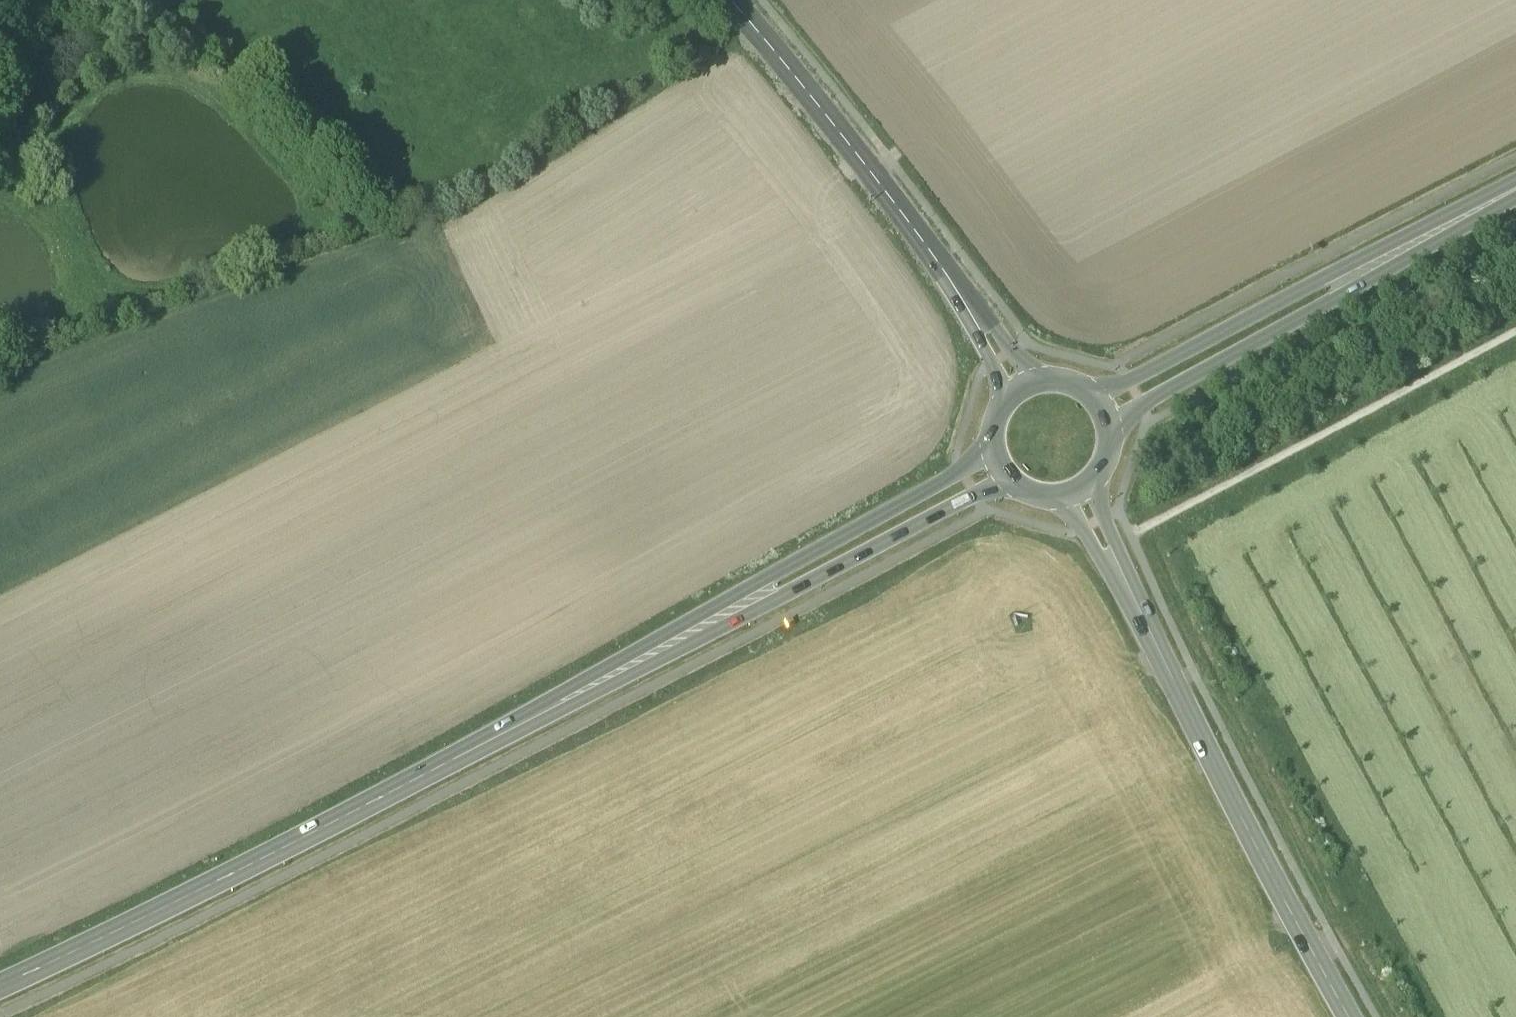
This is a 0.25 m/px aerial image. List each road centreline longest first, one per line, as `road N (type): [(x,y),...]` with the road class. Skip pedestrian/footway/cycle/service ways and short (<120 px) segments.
road 1 (secondary): [(0,988),(600,684),(998,467)]
road 2 (tertiary): [(1074,491),(1354,1016)]
road 3 (tertiary): [(731,0),(935,256),(1023,388)]
road 4 (secondary): [(1098,410),(1515,188)]

